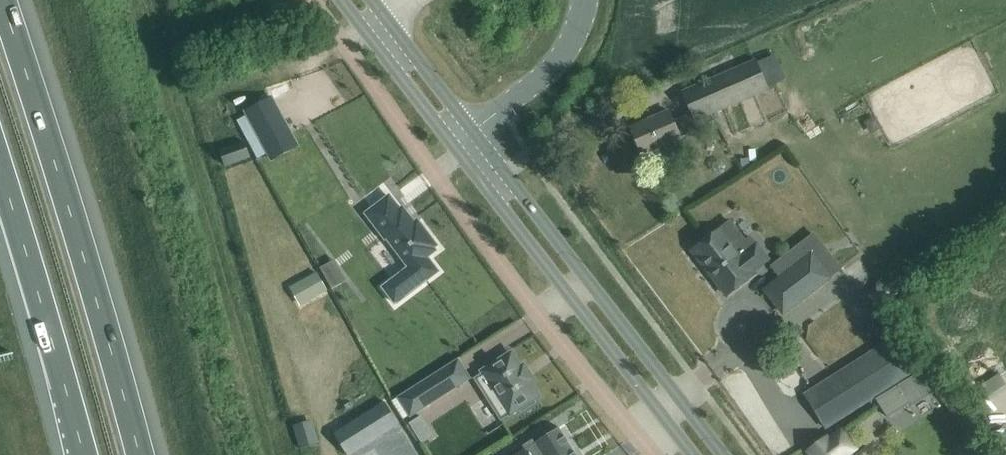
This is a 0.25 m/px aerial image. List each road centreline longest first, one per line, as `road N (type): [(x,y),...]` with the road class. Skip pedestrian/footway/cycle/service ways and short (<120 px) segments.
road 1 (motorway): [(141,454),(1,0)]
road 2 (tertiary): [(721,454),(474,130)]
road 3 (tertiary): [(454,143),(692,454)]
road 4 (motorway): [(0,170),(82,454)]
road 5 (unclassified): [(474,130),(542,82),(574,41),(583,0)]
road 6 (tertiary): [(474,130),(380,12)]
road 7 (tertiary): [(363,25),(454,143)]

